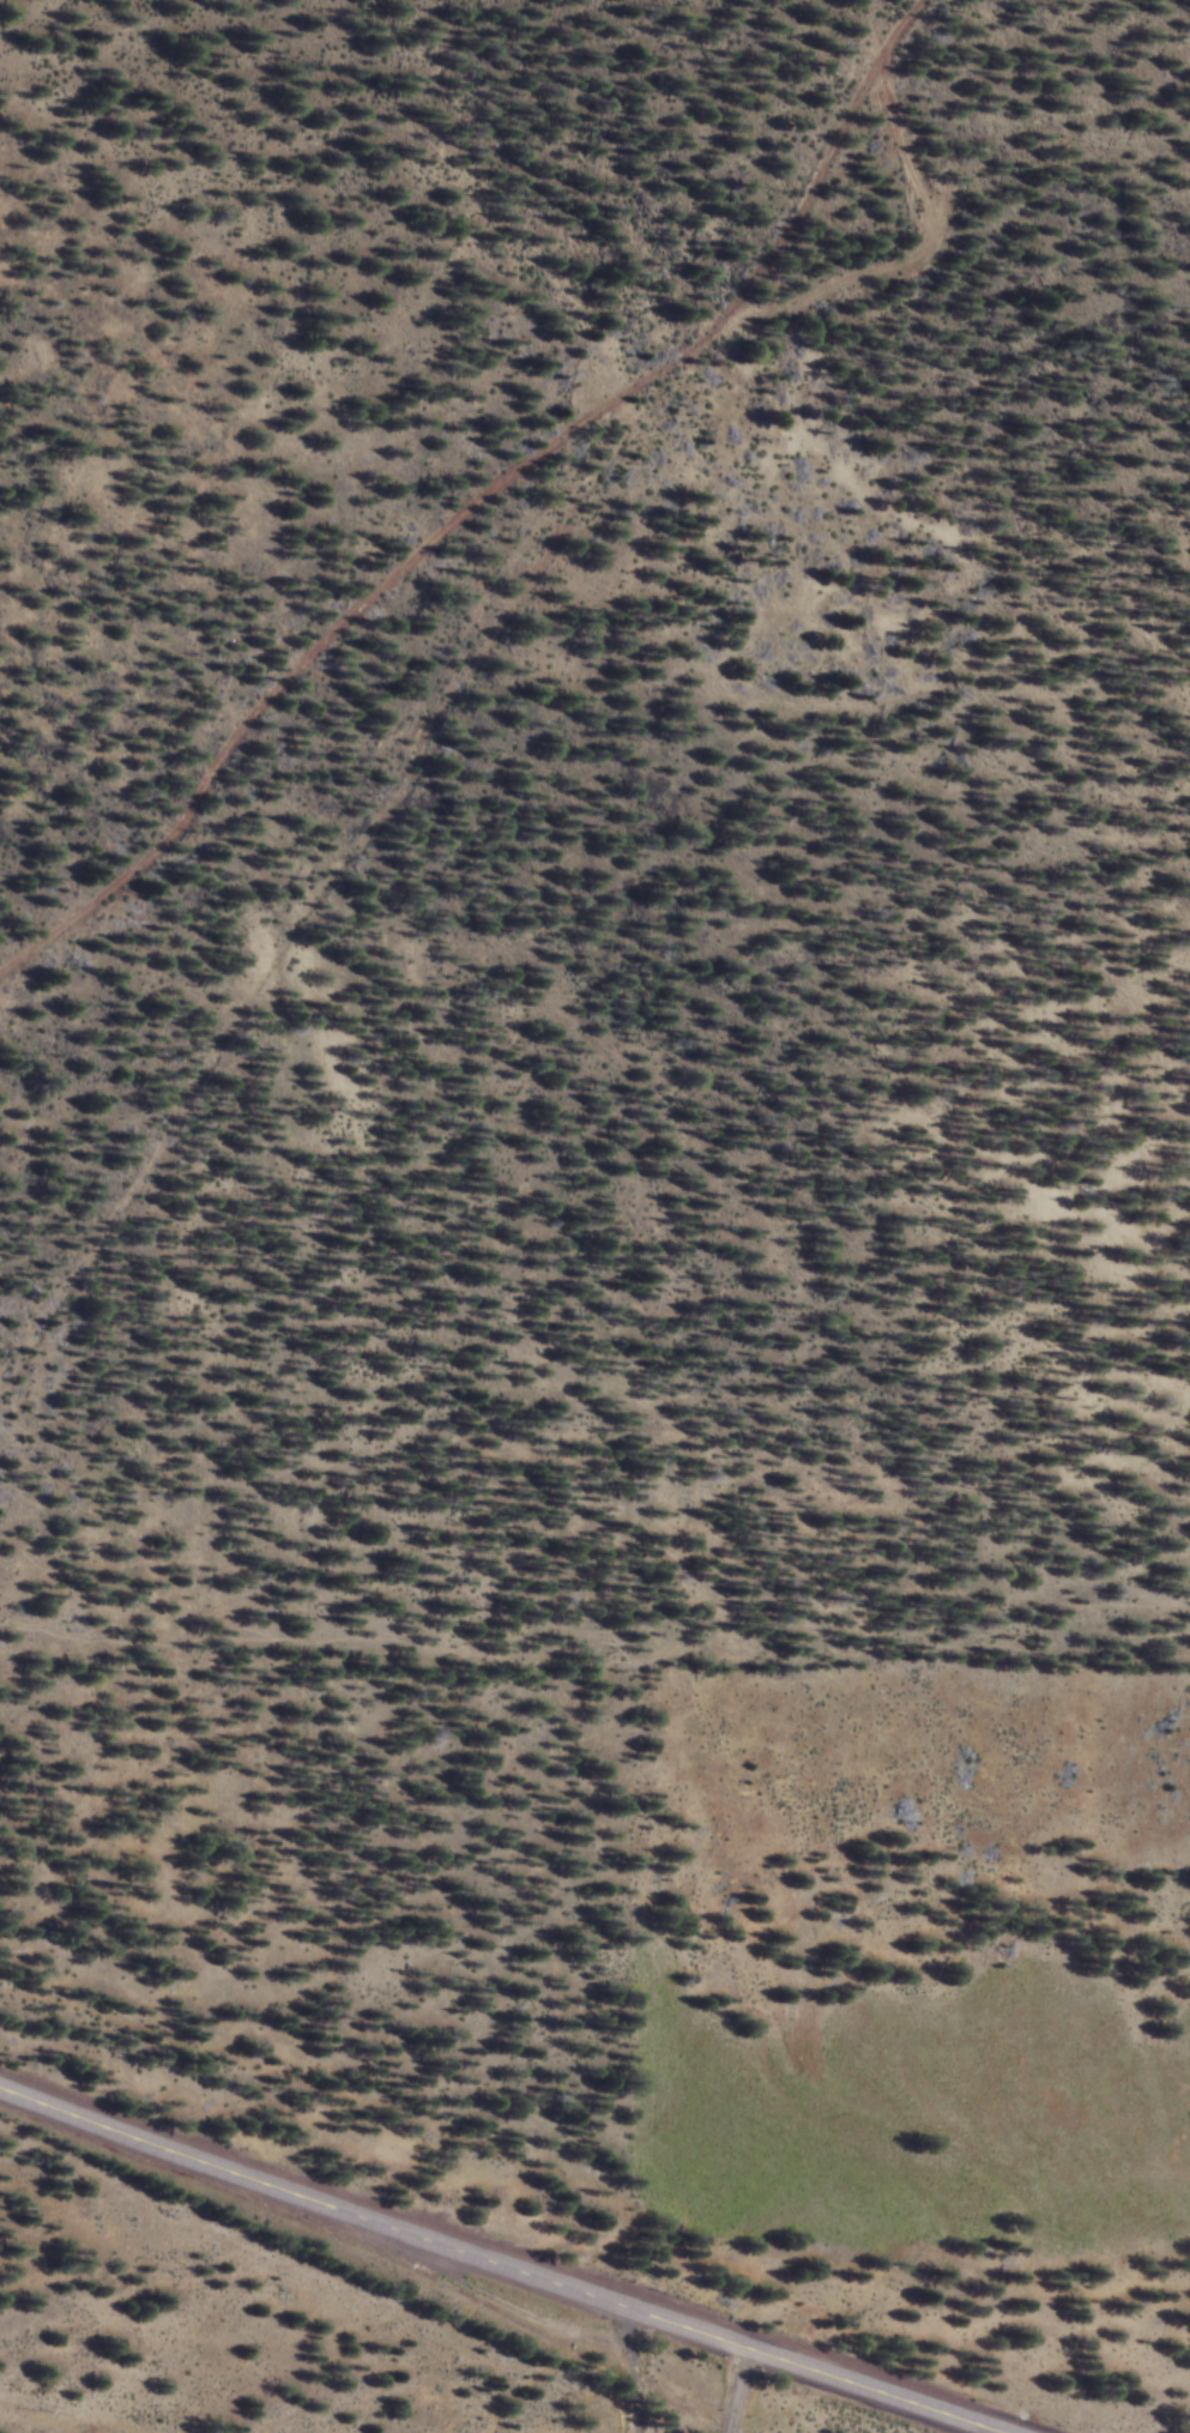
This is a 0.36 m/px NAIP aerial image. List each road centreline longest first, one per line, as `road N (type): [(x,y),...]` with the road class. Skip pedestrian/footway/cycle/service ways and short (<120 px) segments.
road 1 (secondary): [(0,2089),(1011,2432)]

